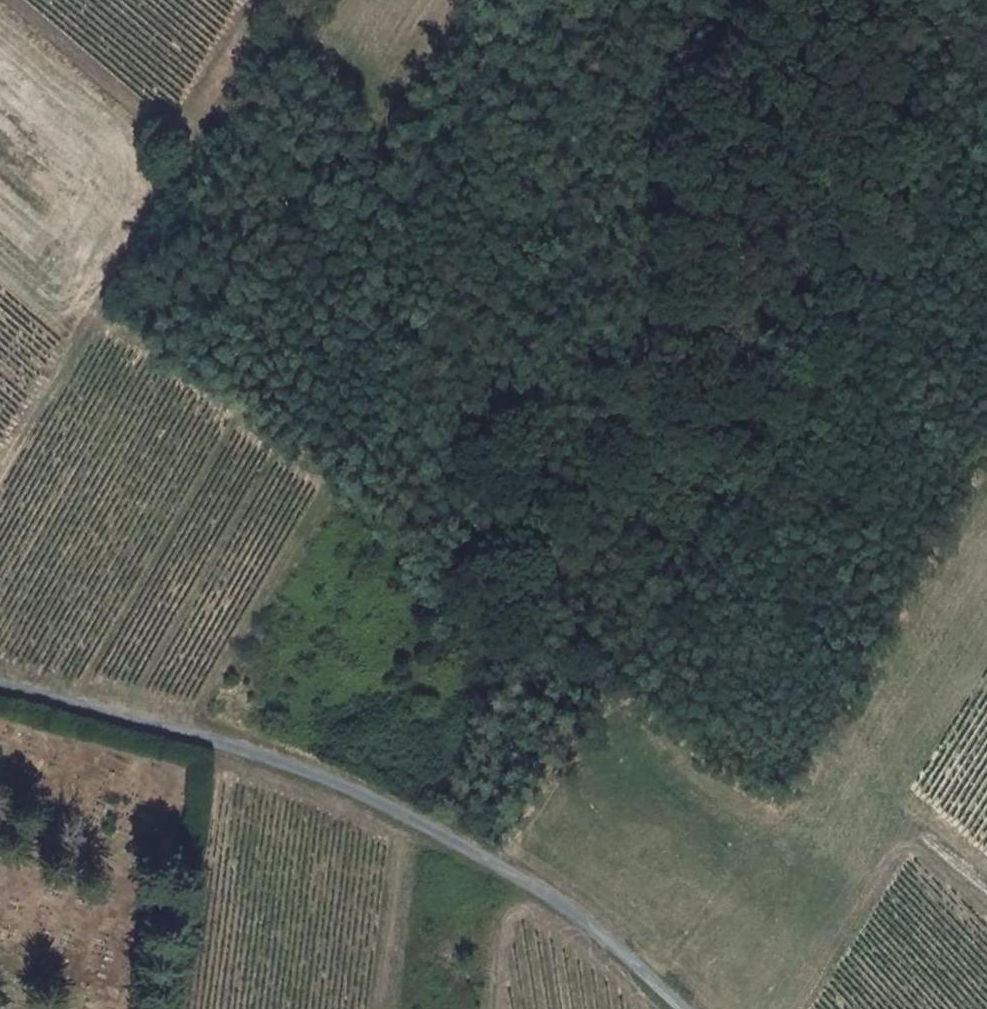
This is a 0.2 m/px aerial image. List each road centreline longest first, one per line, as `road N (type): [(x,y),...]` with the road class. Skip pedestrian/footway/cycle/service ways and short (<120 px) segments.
road 1 (unclassified): [(0,684),(211,740),(337,784),(563,905),(677,1008)]
road 2 (track): [(0,485),(193,161),(8,0)]

